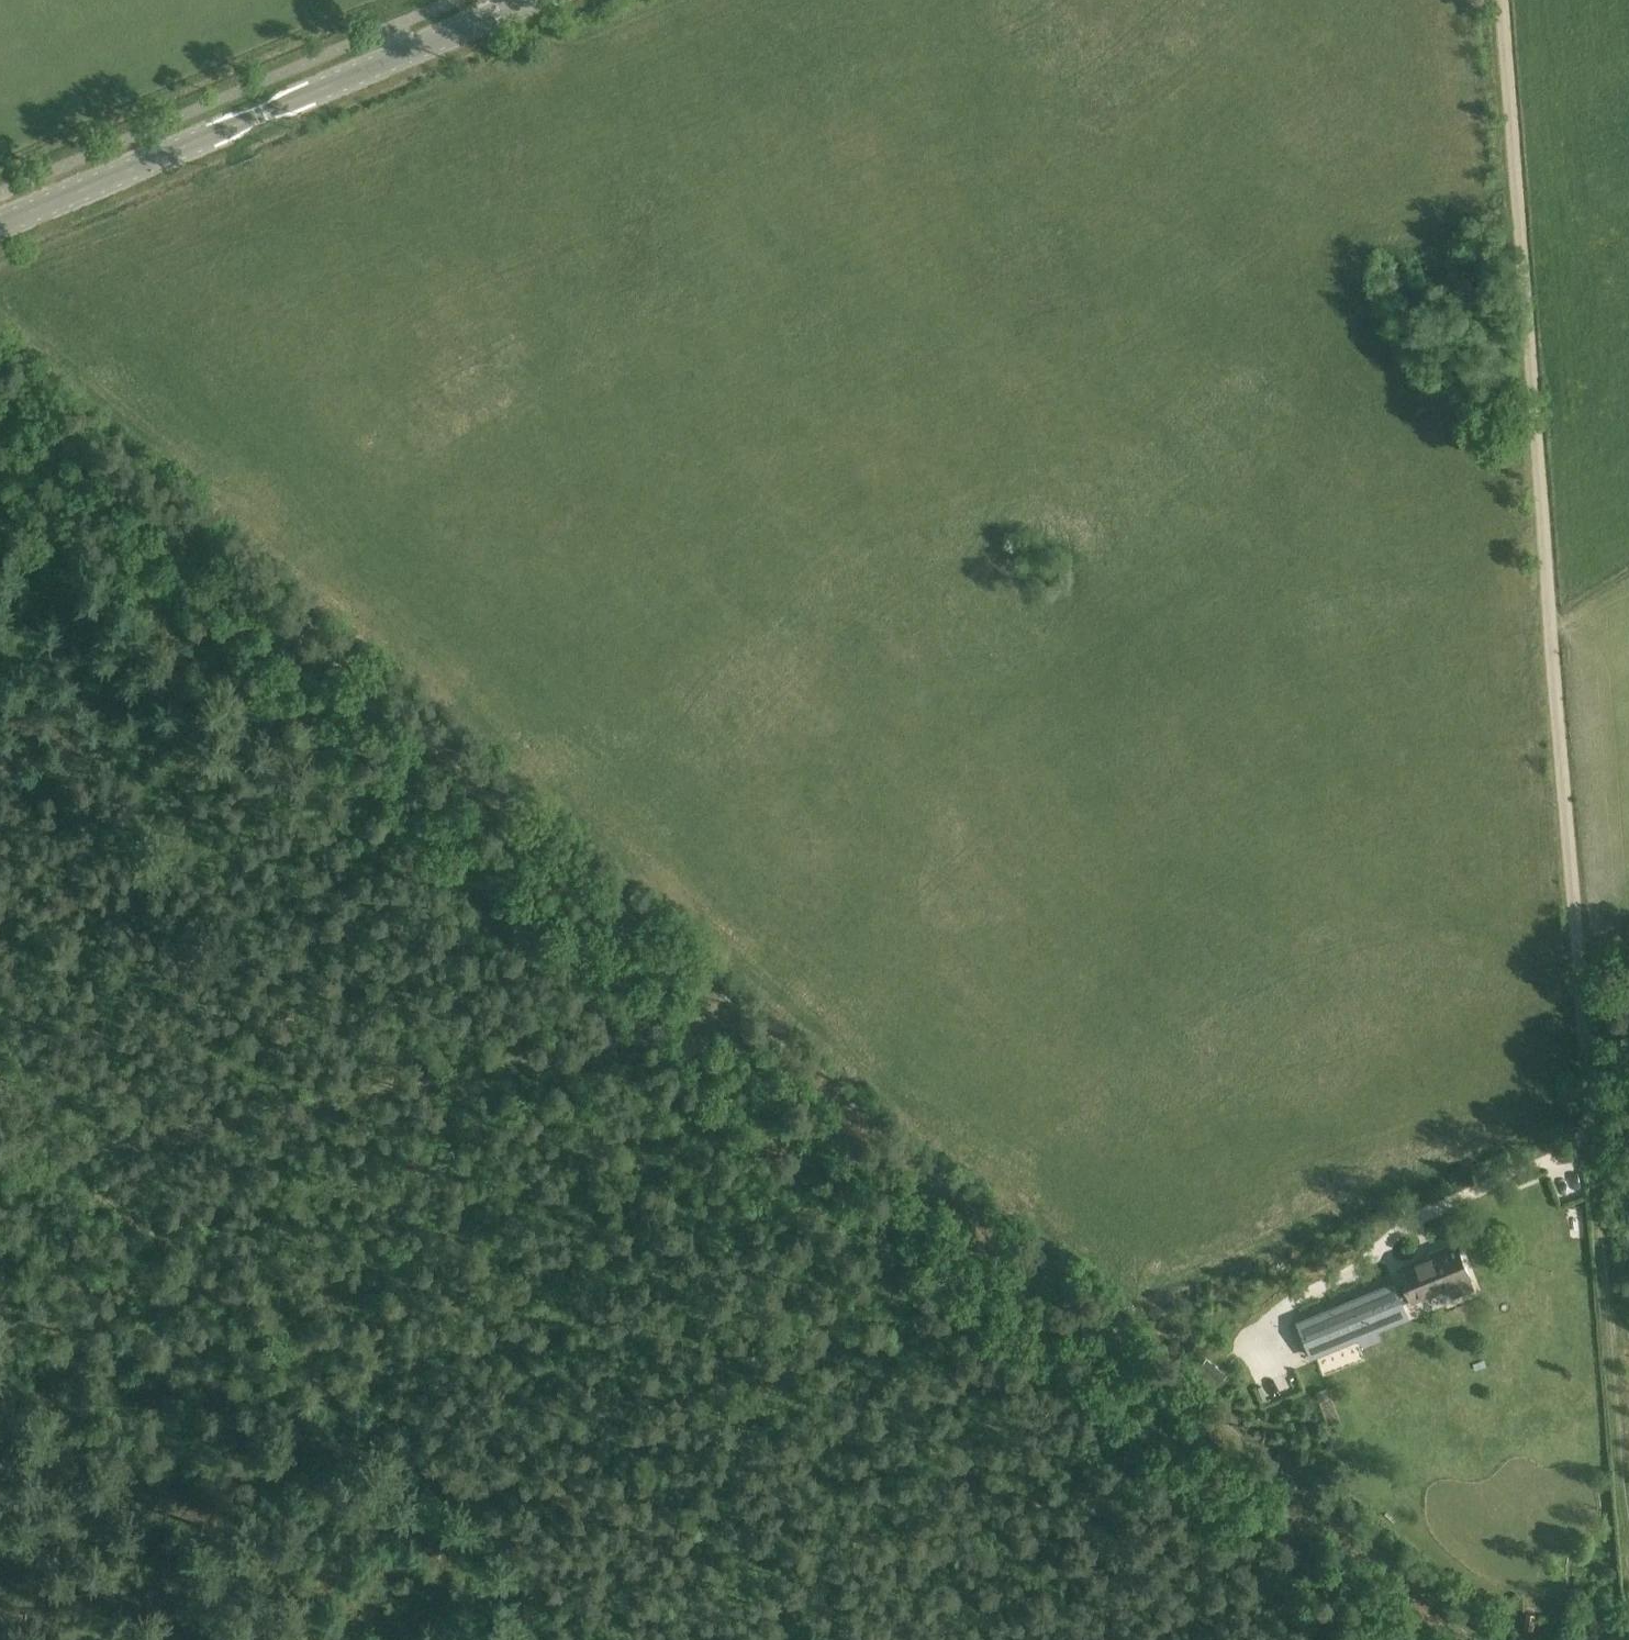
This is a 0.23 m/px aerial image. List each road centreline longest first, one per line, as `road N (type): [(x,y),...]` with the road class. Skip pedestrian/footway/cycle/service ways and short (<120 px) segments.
road 1 (unclassified): [(1595,1146),(1503,0)]
road 2 (track): [(619,1639),(59,1151)]
road 3 (tertiary): [(0,224),(536,0)]
road 4 (track): [(1628,1528),(1595,1146)]

